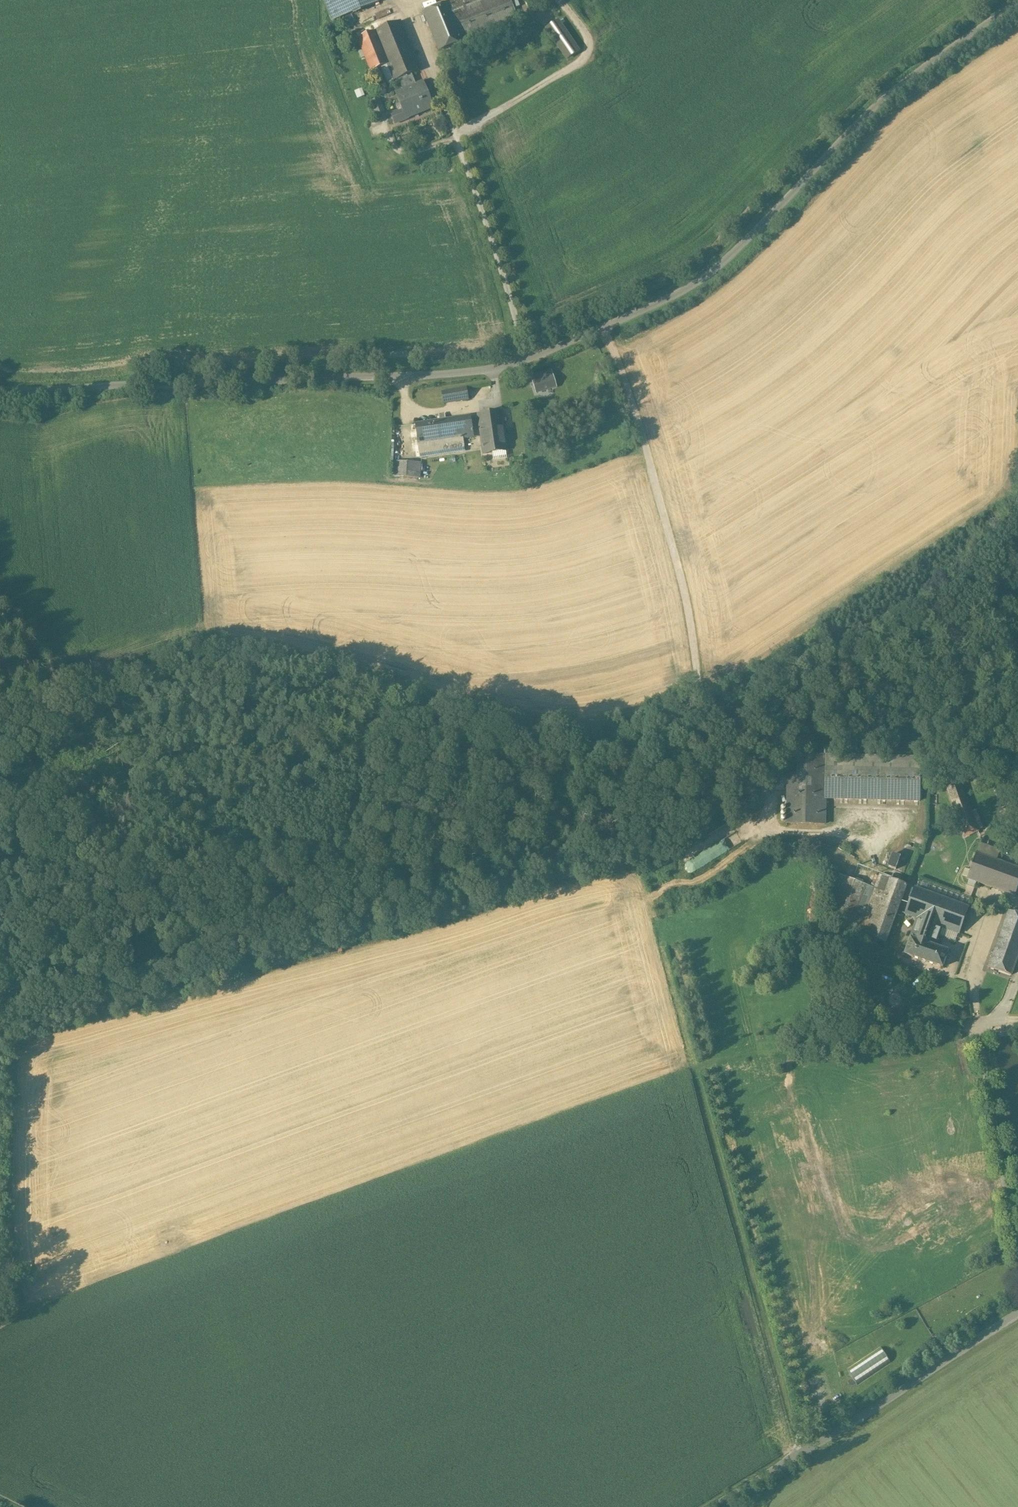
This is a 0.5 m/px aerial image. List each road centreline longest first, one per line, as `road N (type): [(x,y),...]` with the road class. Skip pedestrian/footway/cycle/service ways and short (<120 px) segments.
road 1 (residential): [(0,390),(444,375),(520,365),(704,284),(879,107),(1017,7)]
road 2 (residential): [(715,1506),(1017,1316)]
road 3 (track): [(457,137),(585,55),(586,37),(557,0)]

